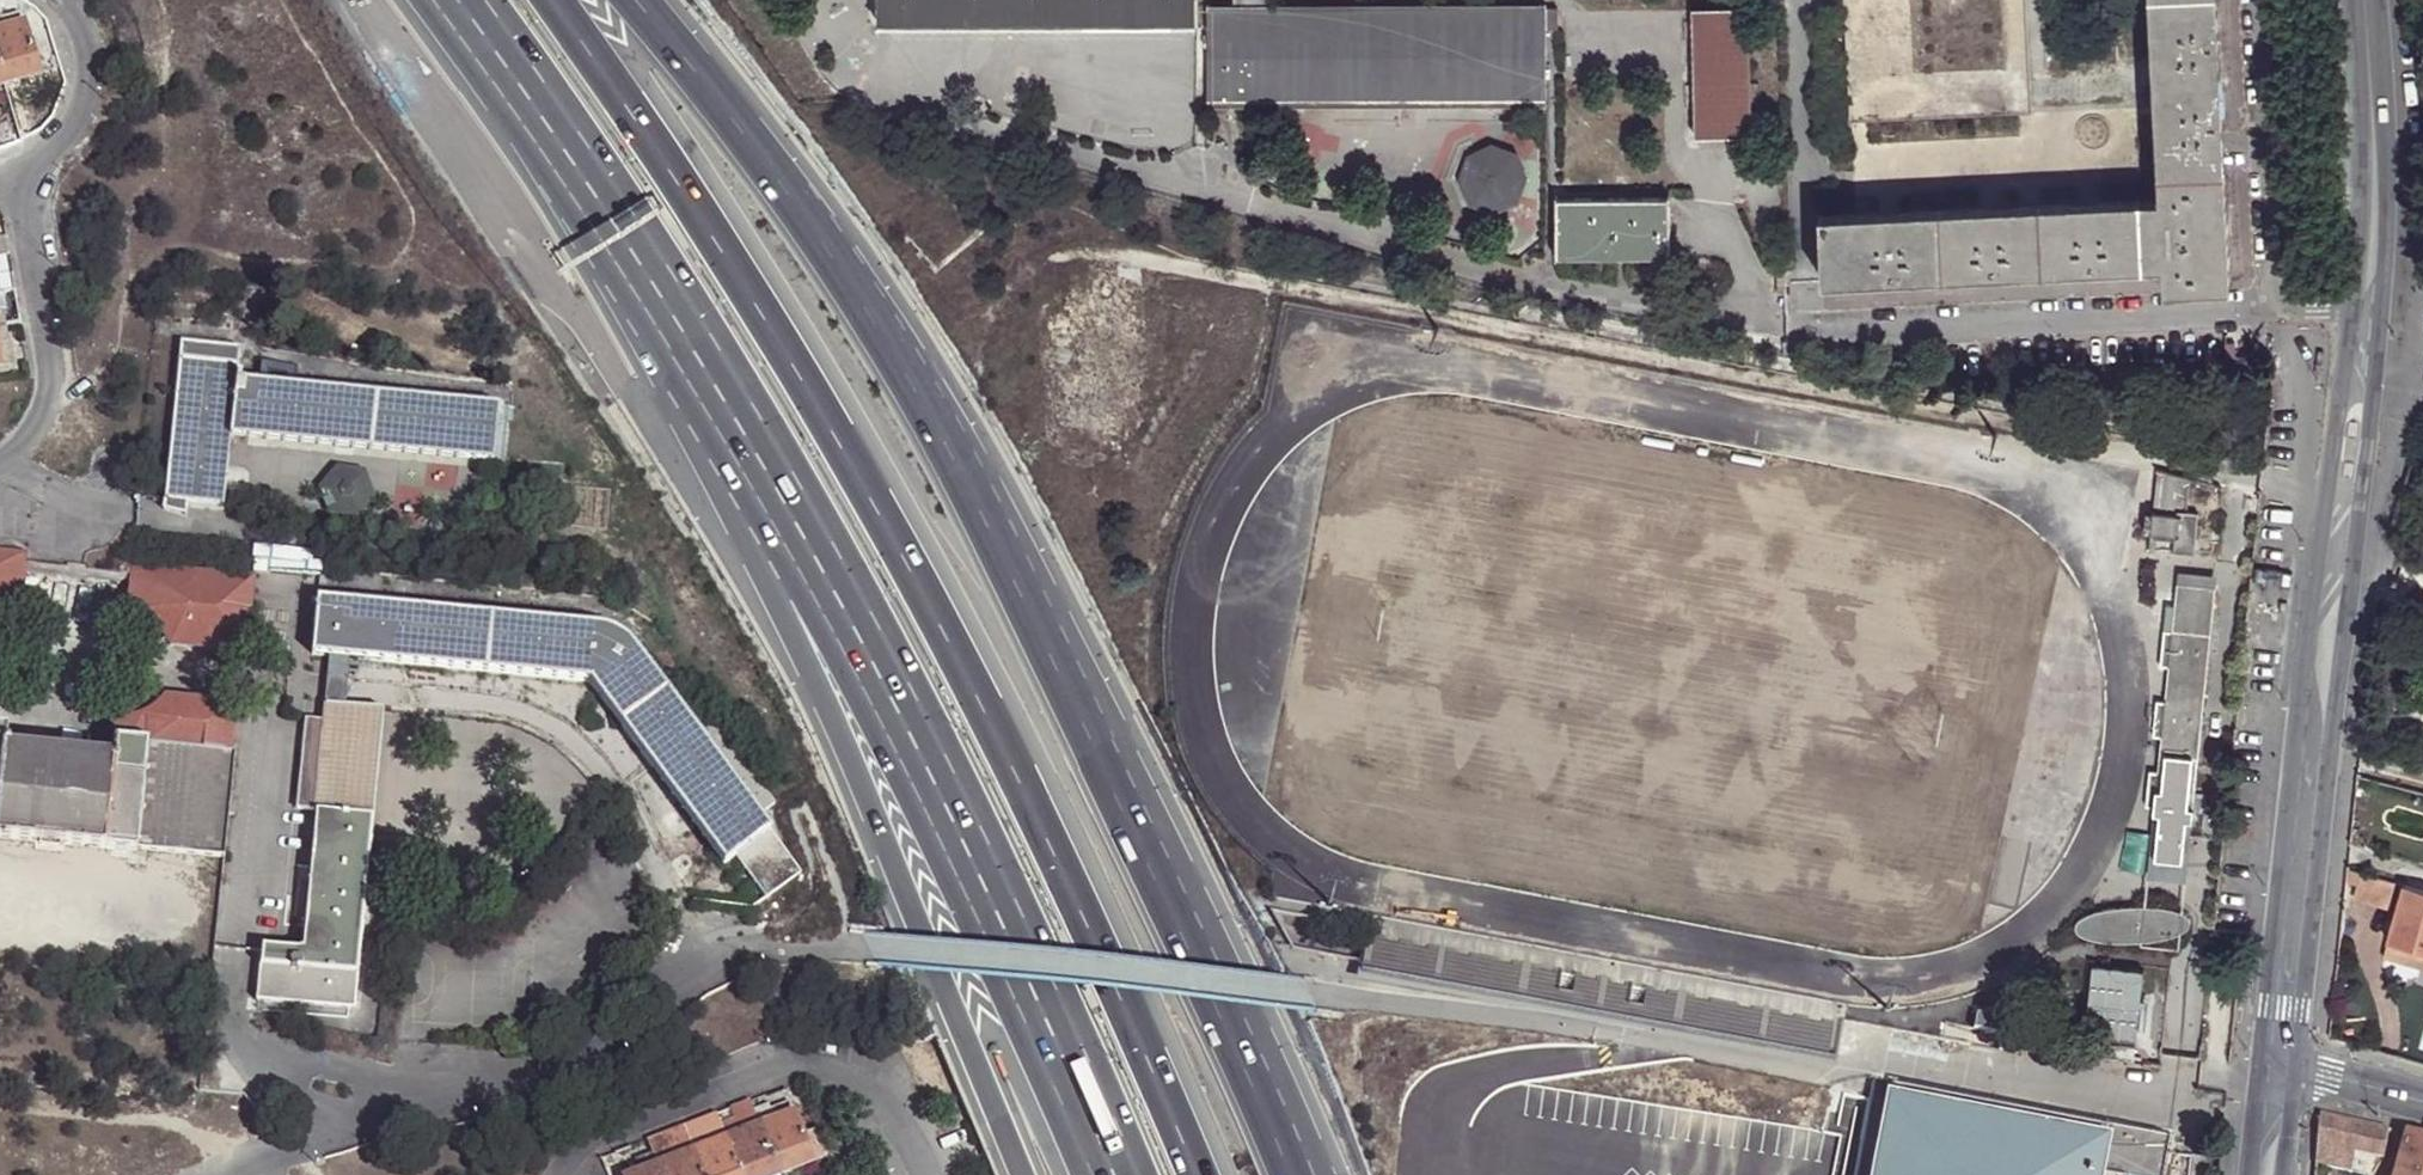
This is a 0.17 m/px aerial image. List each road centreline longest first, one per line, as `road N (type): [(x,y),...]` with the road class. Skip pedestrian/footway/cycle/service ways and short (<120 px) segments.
road 1 (motorway): [(1202,1174),(789,349),(667,167),(536,0)]
road 2 (residential): [(2361,0),(2373,305),(2280,1063)]
road 3 (motorway): [(1150,841),(939,441),(710,114),(613,0)]
road 4 (motorway): [(456,0),(610,219),(825,574)]
road 5 (motorway): [(825,574),(950,814),(1112,1174)]
road 6 (motorway): [(825,574),(947,996),(1021,1174)]
road 7 (residential): [(559,1174),(620,1129),(798,1061),(839,1057),(873,1069),(919,1174)]
road 8 (motorway): [(1343,1174),(1223,914),(1150,841)]
road 9 (motorway): [(1289,1174),(1150,841)]
road 10 (residential): [(0,462),(35,436),(57,381),(25,173)]
road 11 (residential): [(62,0),(82,29),(85,97),(67,133),(25,173)]
road 12 (residential): [(2280,1063),(2422,1104)]

